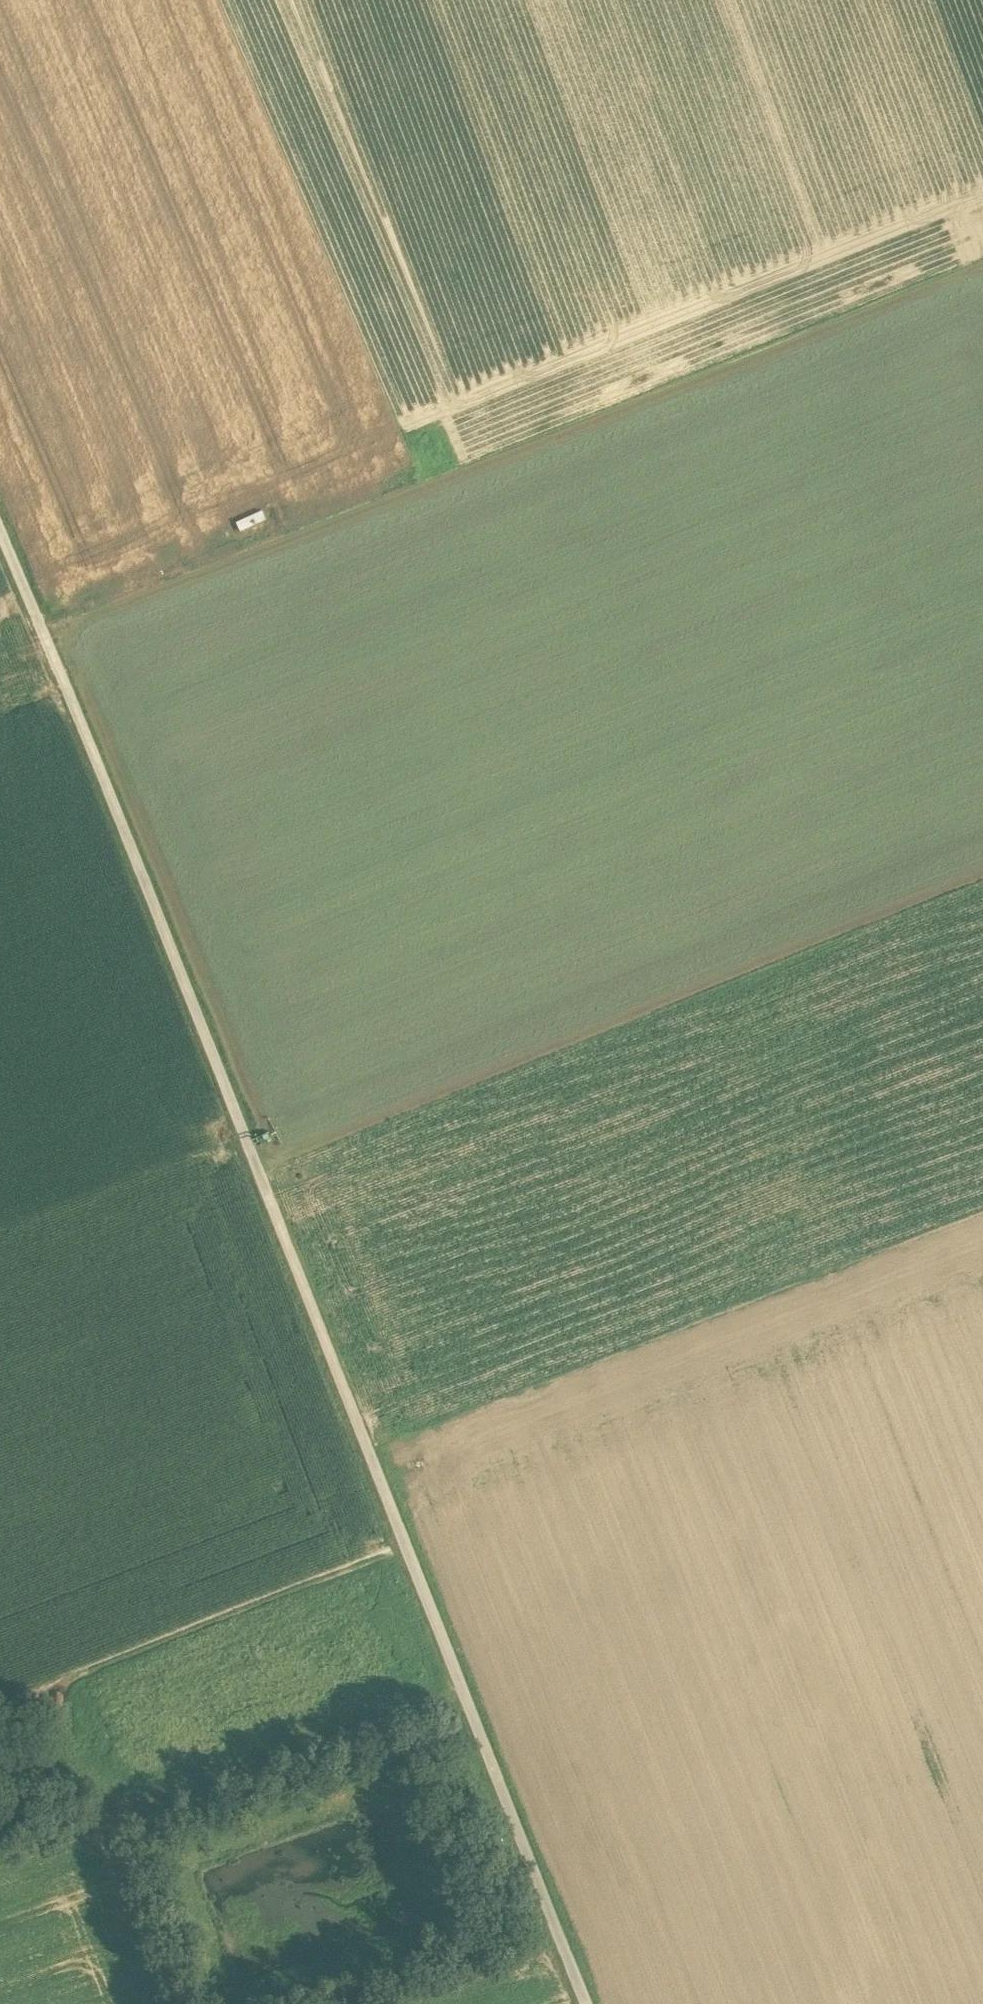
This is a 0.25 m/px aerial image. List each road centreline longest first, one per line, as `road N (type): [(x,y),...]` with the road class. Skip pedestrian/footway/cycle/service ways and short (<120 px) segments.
road 1 (track): [(0,536),(586,2003)]

